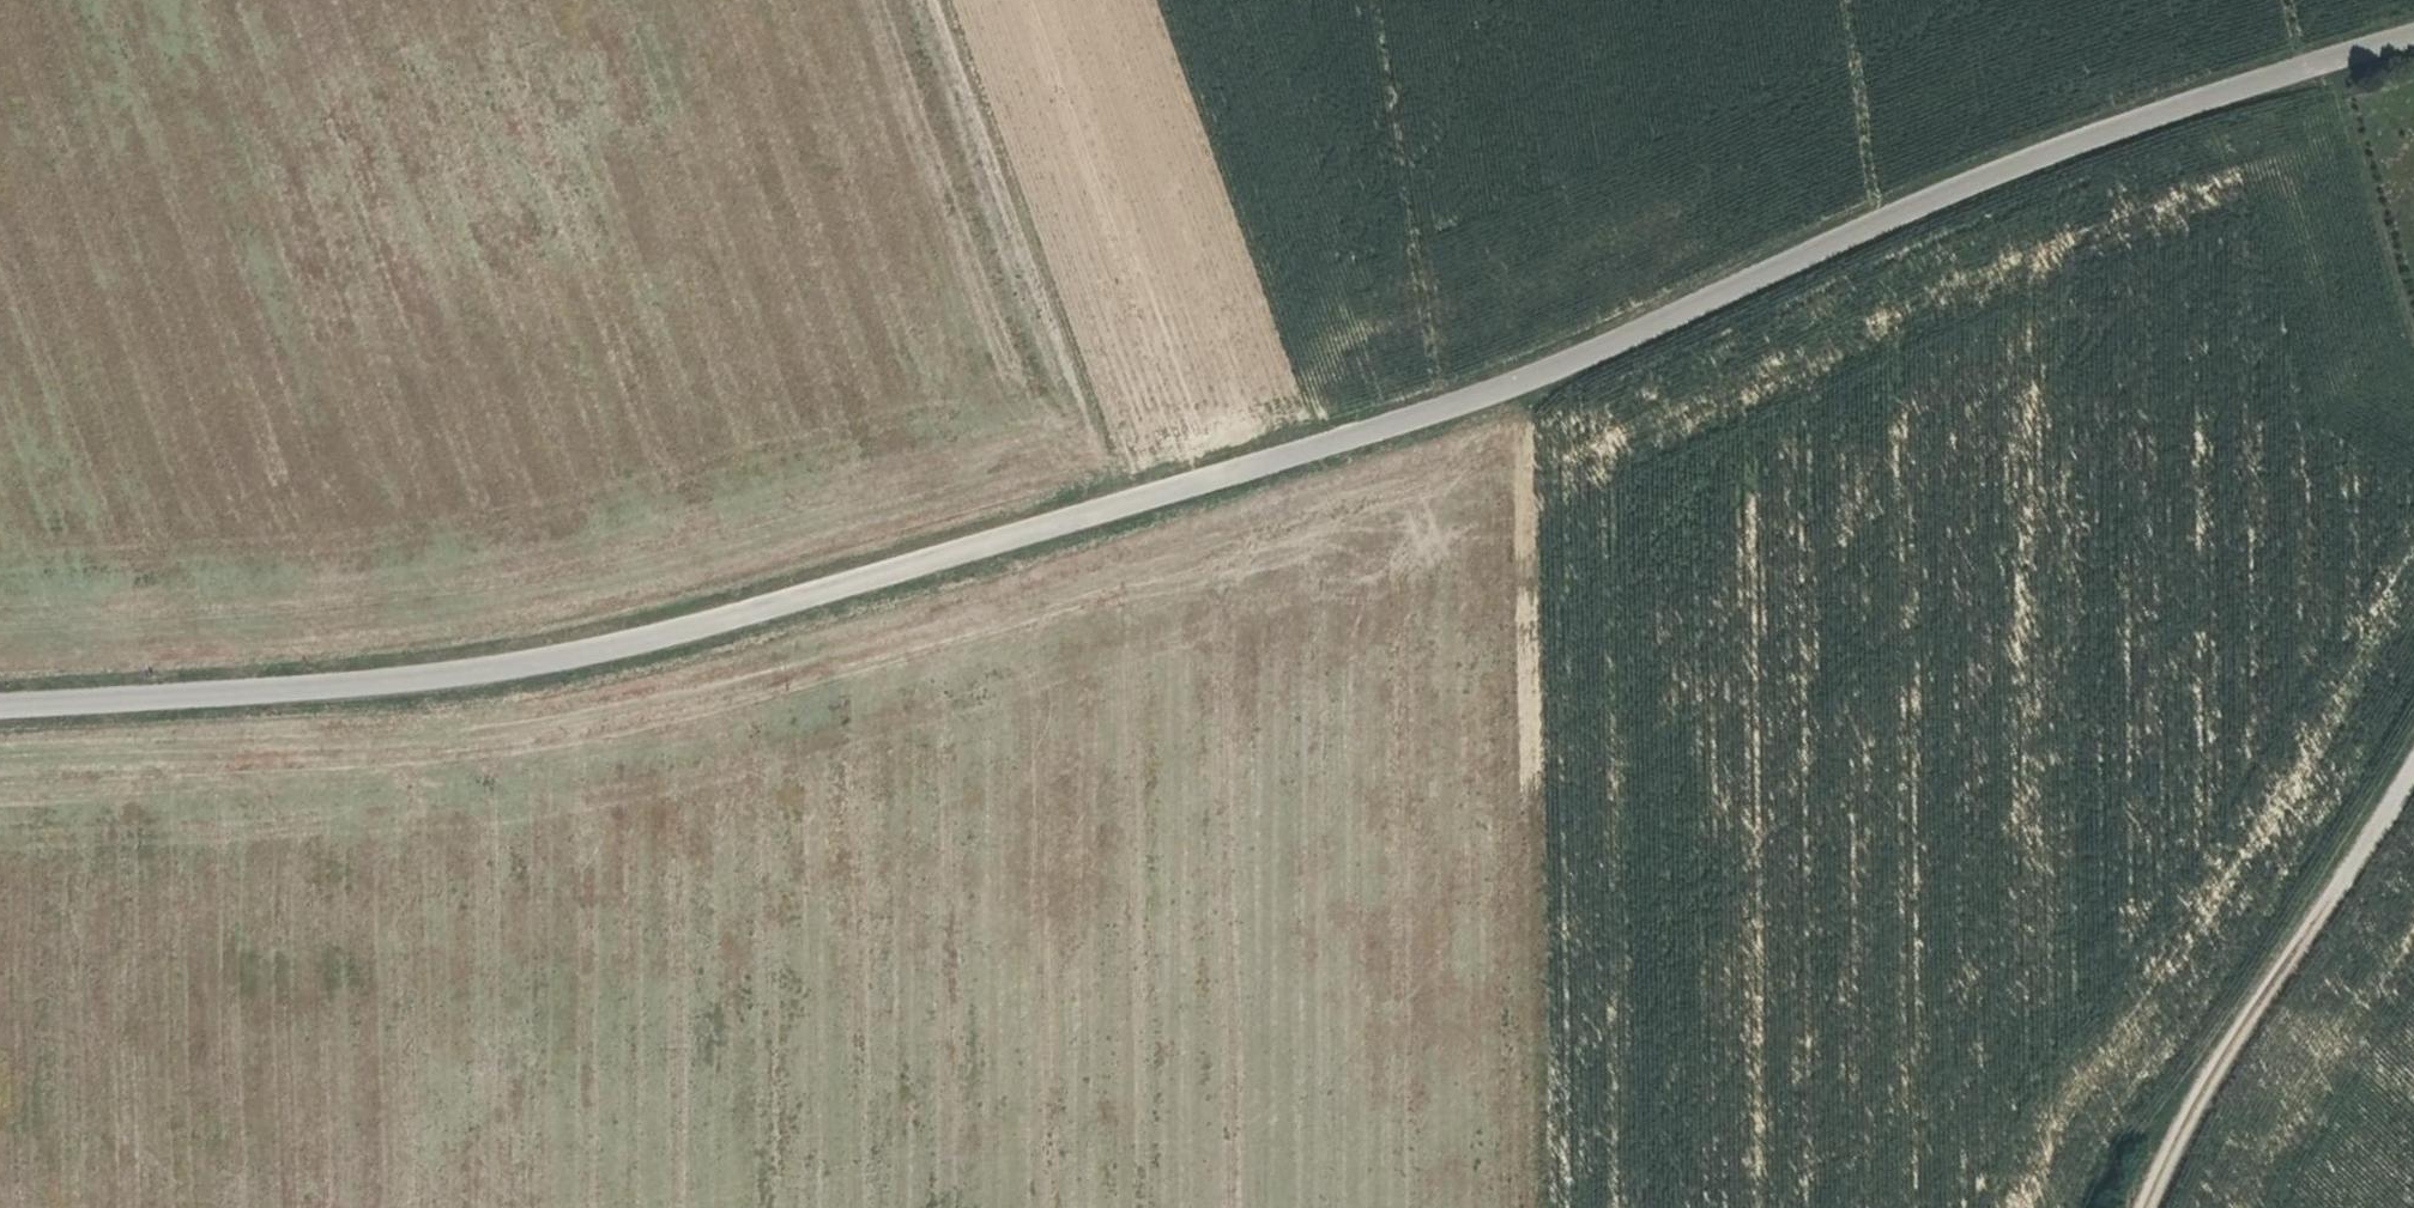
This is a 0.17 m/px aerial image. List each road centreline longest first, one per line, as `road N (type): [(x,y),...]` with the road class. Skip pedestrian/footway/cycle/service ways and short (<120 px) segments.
road 1 (unclassified): [(2413,30),(2162,108),(1968,184),(1525,379),(694,630),(566,660),(329,691),(0,711)]
road 2 (unclassified): [(2142,1207),(2183,1095),(2413,738)]

